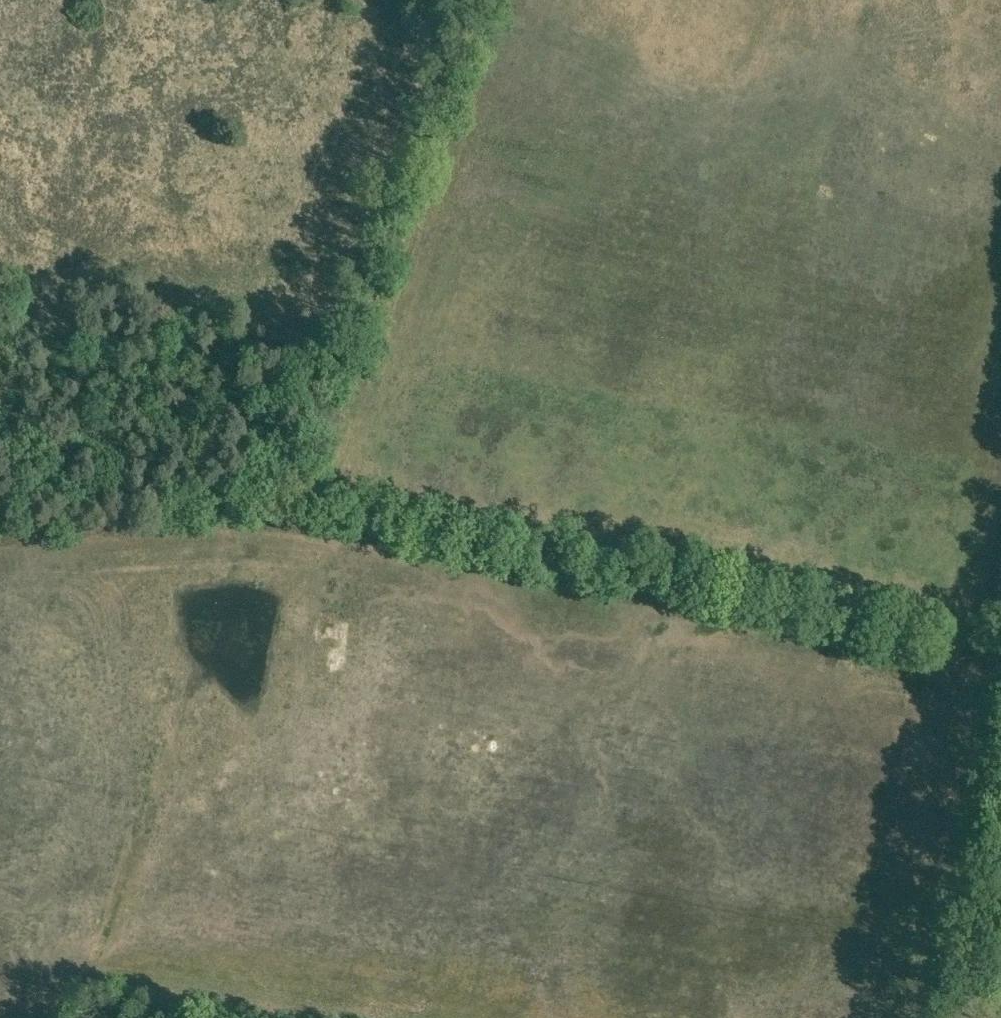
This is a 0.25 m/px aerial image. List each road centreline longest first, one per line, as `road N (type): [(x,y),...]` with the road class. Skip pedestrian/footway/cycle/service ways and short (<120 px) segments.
road 1 (unclassified): [(968,1017),(1000,855)]

